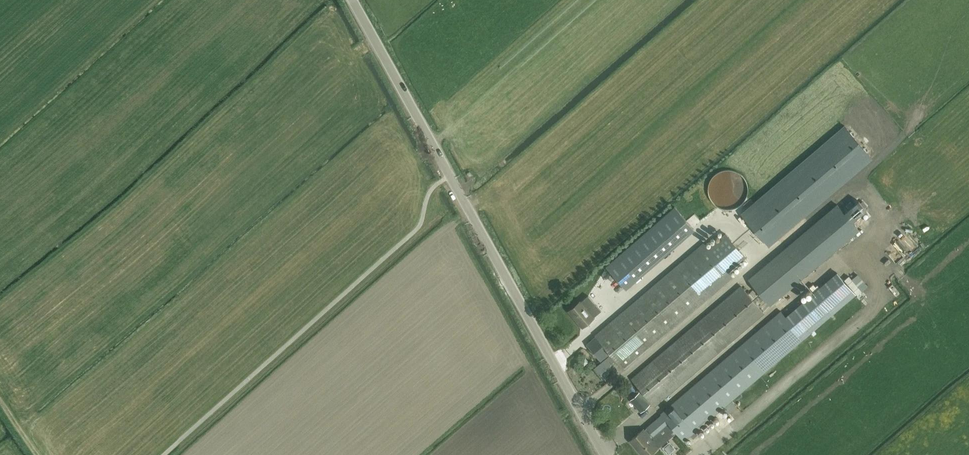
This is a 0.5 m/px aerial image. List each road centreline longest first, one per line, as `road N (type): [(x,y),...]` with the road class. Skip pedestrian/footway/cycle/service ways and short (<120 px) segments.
road 1 (tertiary): [(605,454),(353,0)]

